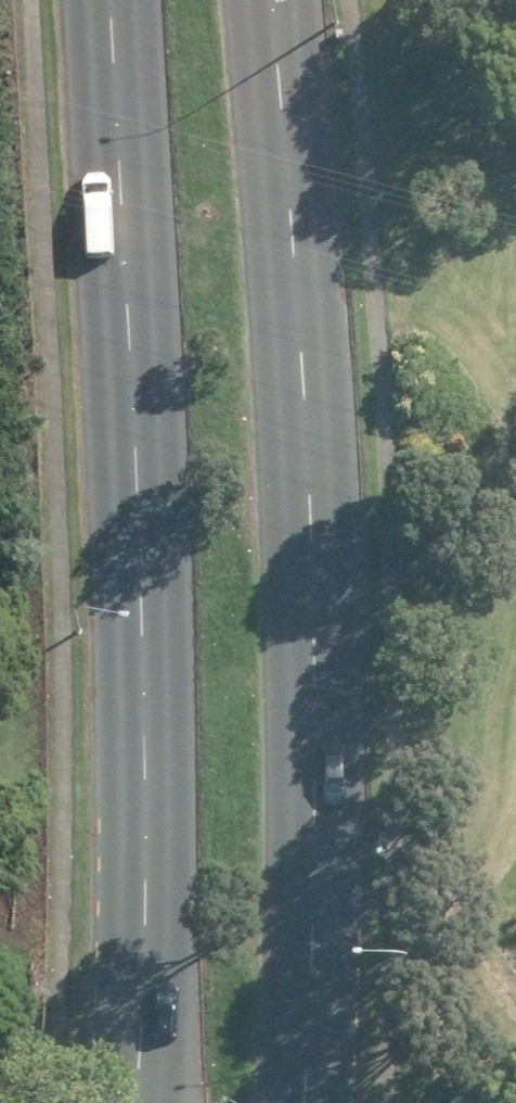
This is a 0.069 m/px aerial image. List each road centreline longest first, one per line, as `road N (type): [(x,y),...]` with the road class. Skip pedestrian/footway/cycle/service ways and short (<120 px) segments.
road 1 (primary): [(273,0),(299,284),(318,712),(306,1102)]
road 2 (primary): [(143,1102),(151,881),(144,600),(110,0)]

